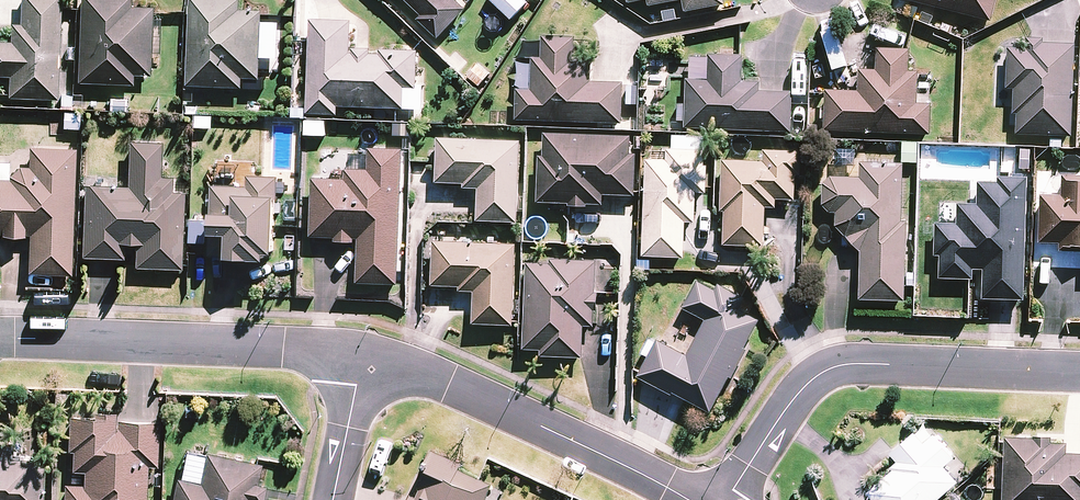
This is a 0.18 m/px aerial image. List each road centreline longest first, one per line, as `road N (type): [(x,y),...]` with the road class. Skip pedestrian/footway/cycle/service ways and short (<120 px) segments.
road 1 (residential): [(726,499),(791,401),(835,368),(1079,372)]
road 2 (residential): [(362,357),(283,346),(0,340)]
road 3 (residential): [(690,499),(421,374),(362,357)]
road 4 (residential): [(334,499),(362,357)]

